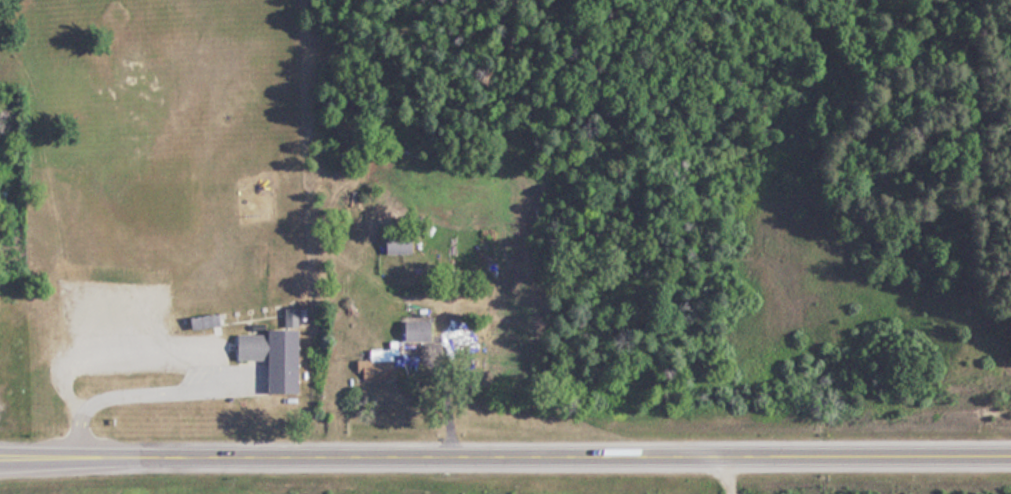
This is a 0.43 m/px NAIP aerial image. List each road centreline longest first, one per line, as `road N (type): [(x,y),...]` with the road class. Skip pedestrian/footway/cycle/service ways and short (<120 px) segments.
road 1 (primary): [(0,454),(1010,452)]

